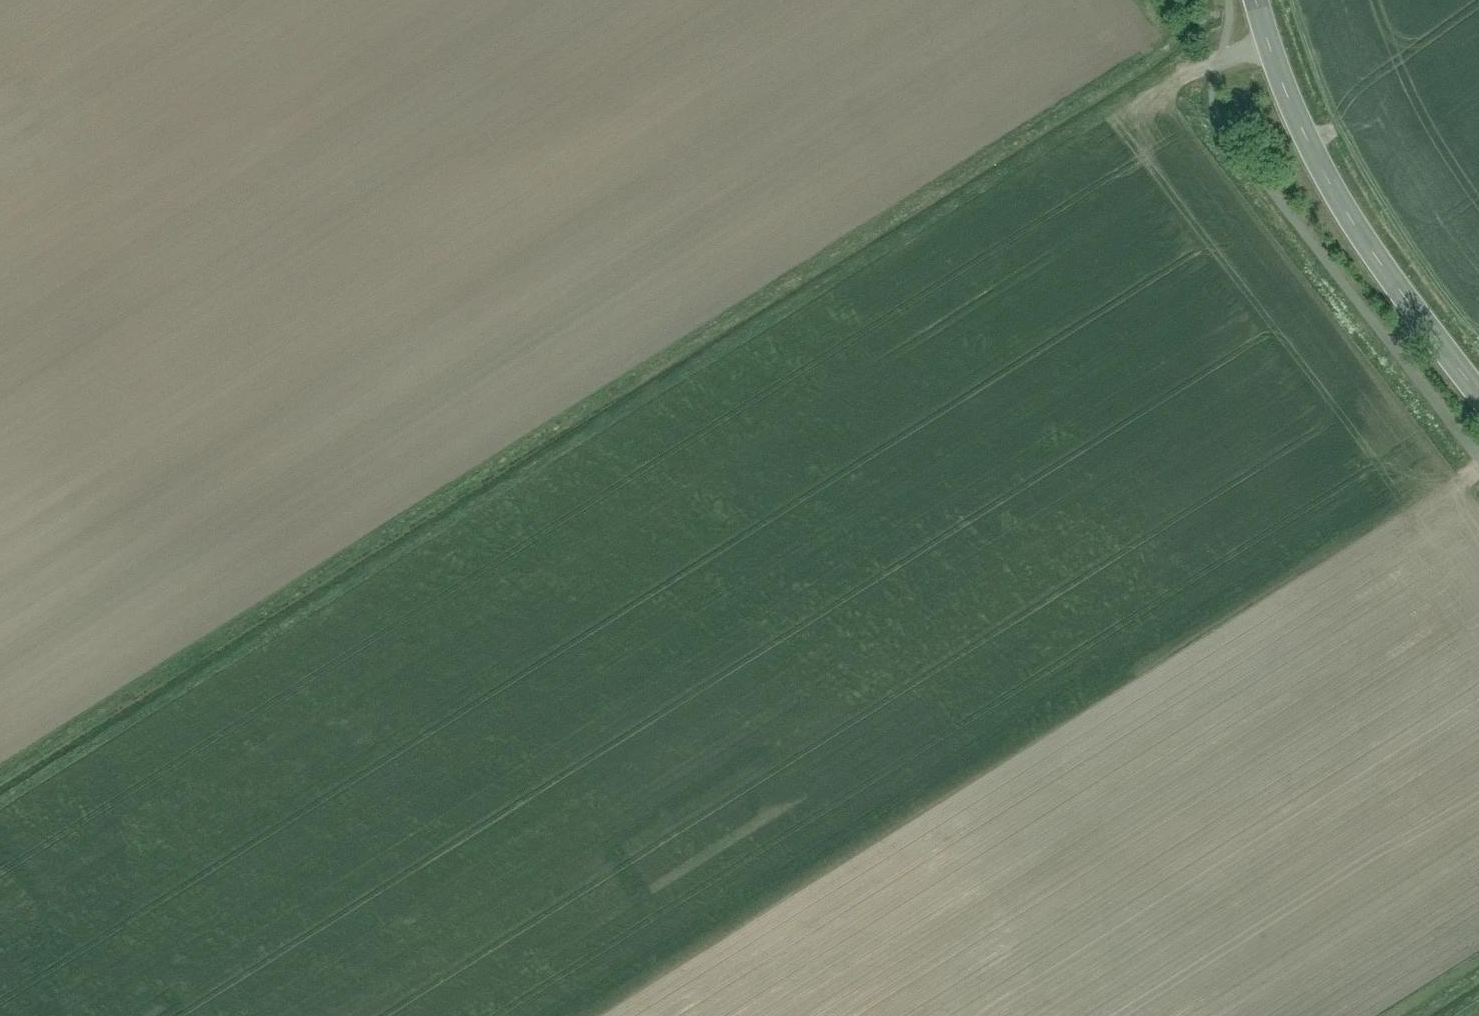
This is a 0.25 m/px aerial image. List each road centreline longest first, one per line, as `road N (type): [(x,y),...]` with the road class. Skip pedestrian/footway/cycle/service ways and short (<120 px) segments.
road 1 (tertiary): [(1478,394),(1359,234),(1296,123),(1257,0)]

